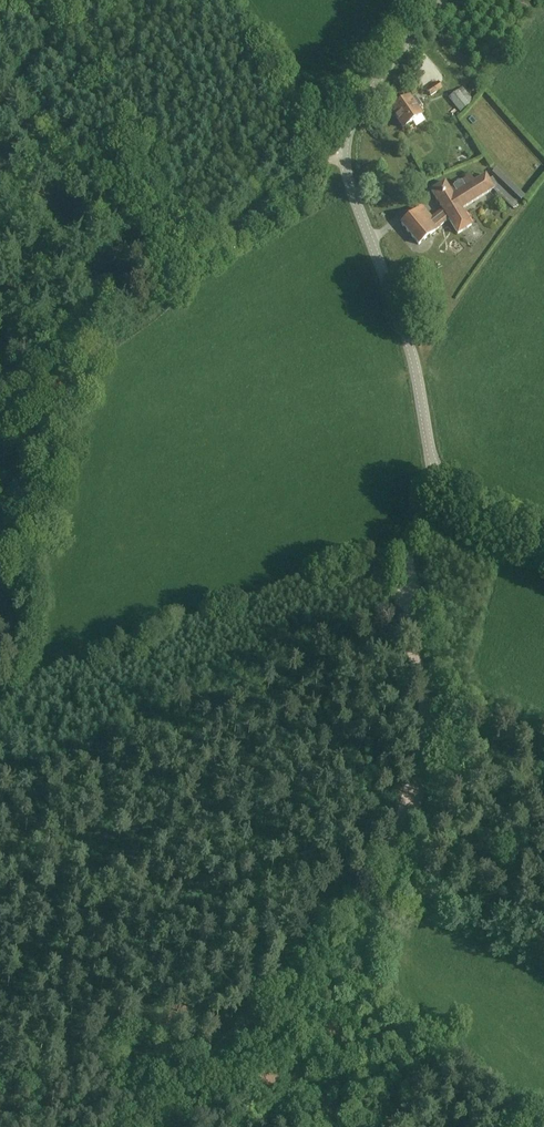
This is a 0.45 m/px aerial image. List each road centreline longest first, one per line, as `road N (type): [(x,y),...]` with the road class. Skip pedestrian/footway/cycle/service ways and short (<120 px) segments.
road 1 (tertiary): [(543,536),(447,490),(435,476),(414,367),(346,160),(354,113),(438,0)]
road 2 (track): [(435,476),(404,596),(424,690),(423,743),(400,820),(373,870)]
road 3 (track): [(0,389),(104,350),(168,301),(217,243)]
road 4 (track): [(373,870),(243,1025)]
road 5 (track): [(396,997),(427,1033),(543,1116)]
road 6 (track): [(396,997),(243,1025)]
road 7 (track): [(243,1025),(133,1126)]
road 8 (track): [(396,997),(385,888),(373,870)]

